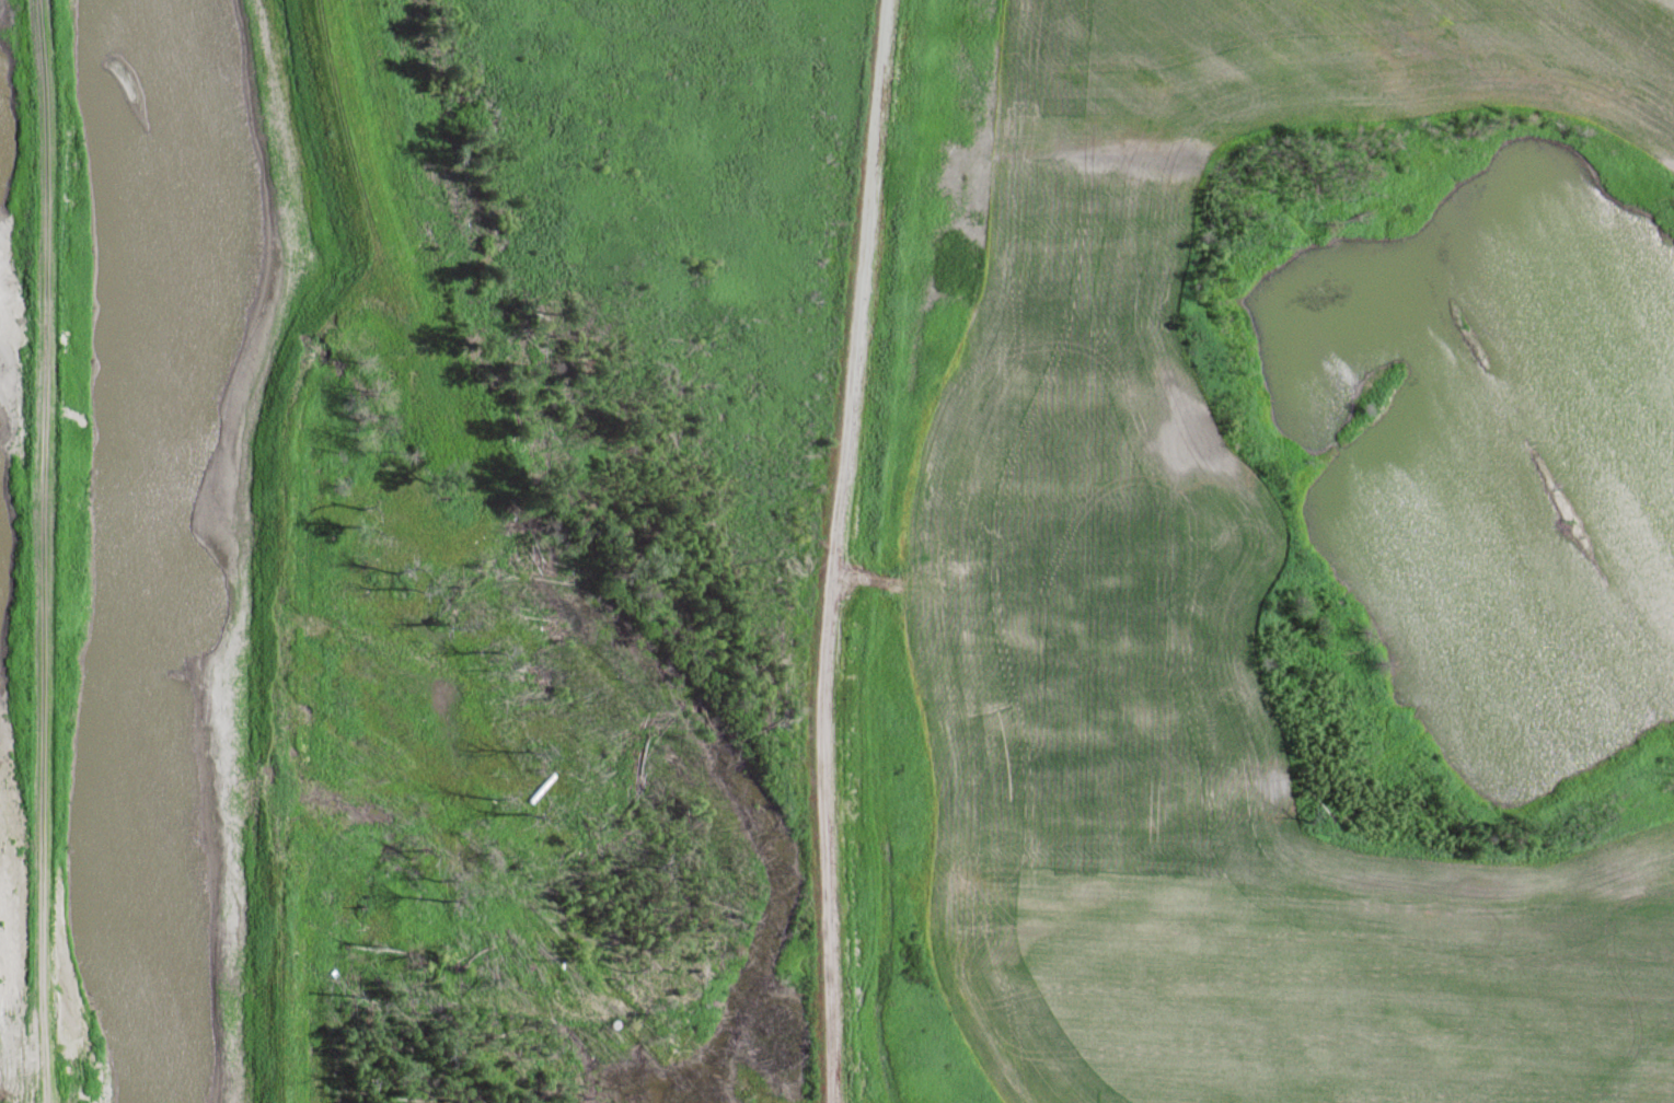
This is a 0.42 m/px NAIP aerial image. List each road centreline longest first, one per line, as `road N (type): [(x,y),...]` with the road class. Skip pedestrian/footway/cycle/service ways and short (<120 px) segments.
road 1 (residential): [(889,0),(827,648),(834,1102)]

